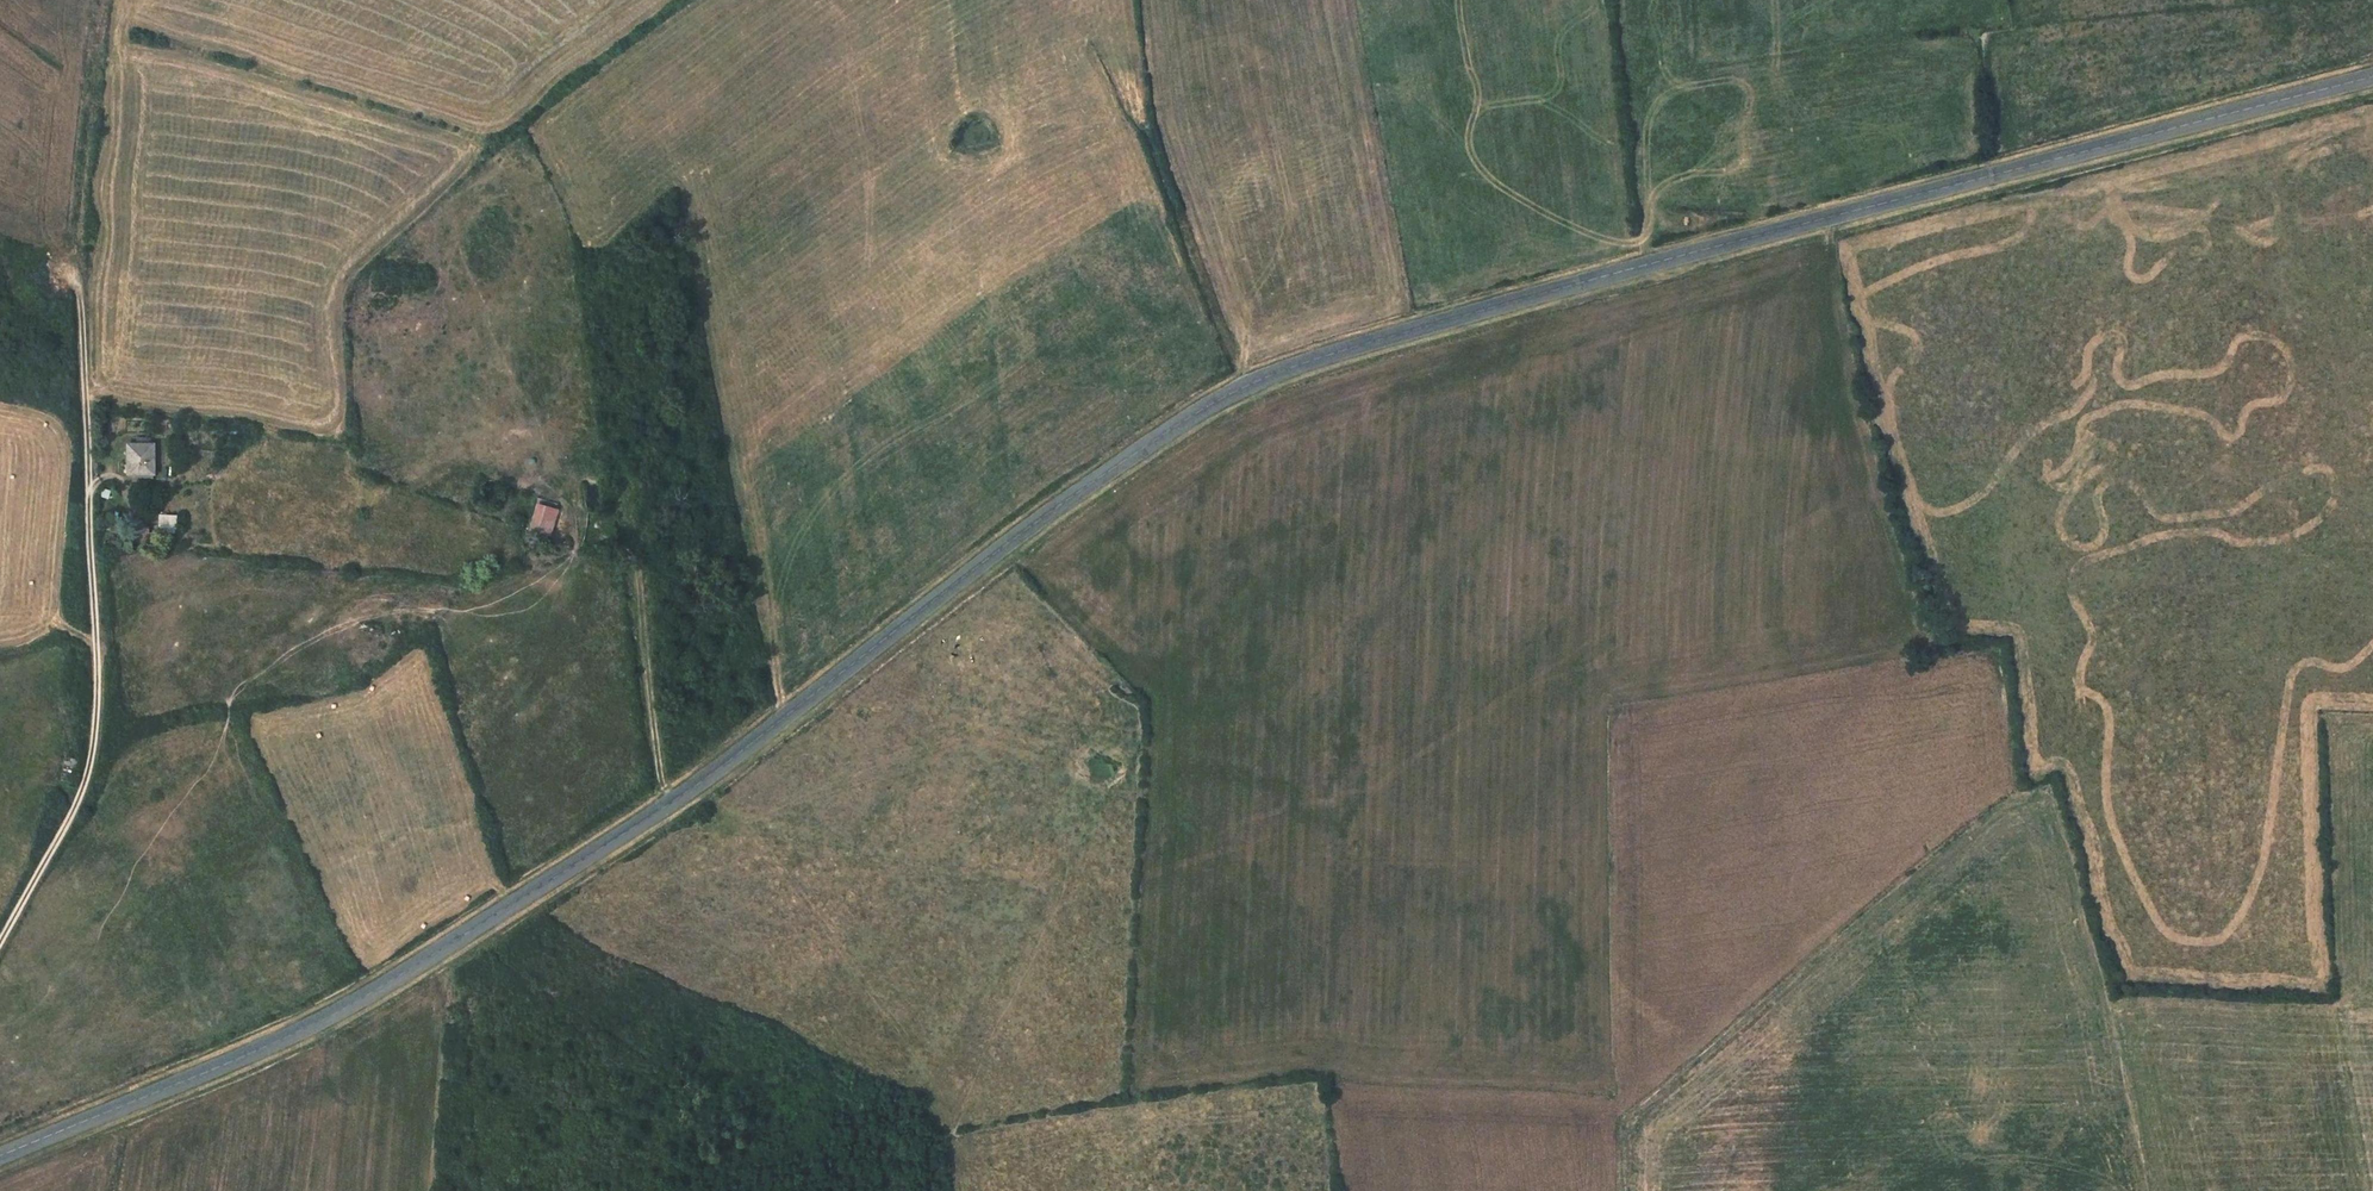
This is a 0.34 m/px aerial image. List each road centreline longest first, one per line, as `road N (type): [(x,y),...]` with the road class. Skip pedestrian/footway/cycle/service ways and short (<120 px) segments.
road 1 (secondary): [(2372,78),(1476,313),(1264,380),(1114,470),(744,753),(446,950),(328,1018),(0,1159)]
road 2 (track): [(0,944),(82,793),(92,757),(97,657),(81,296)]

